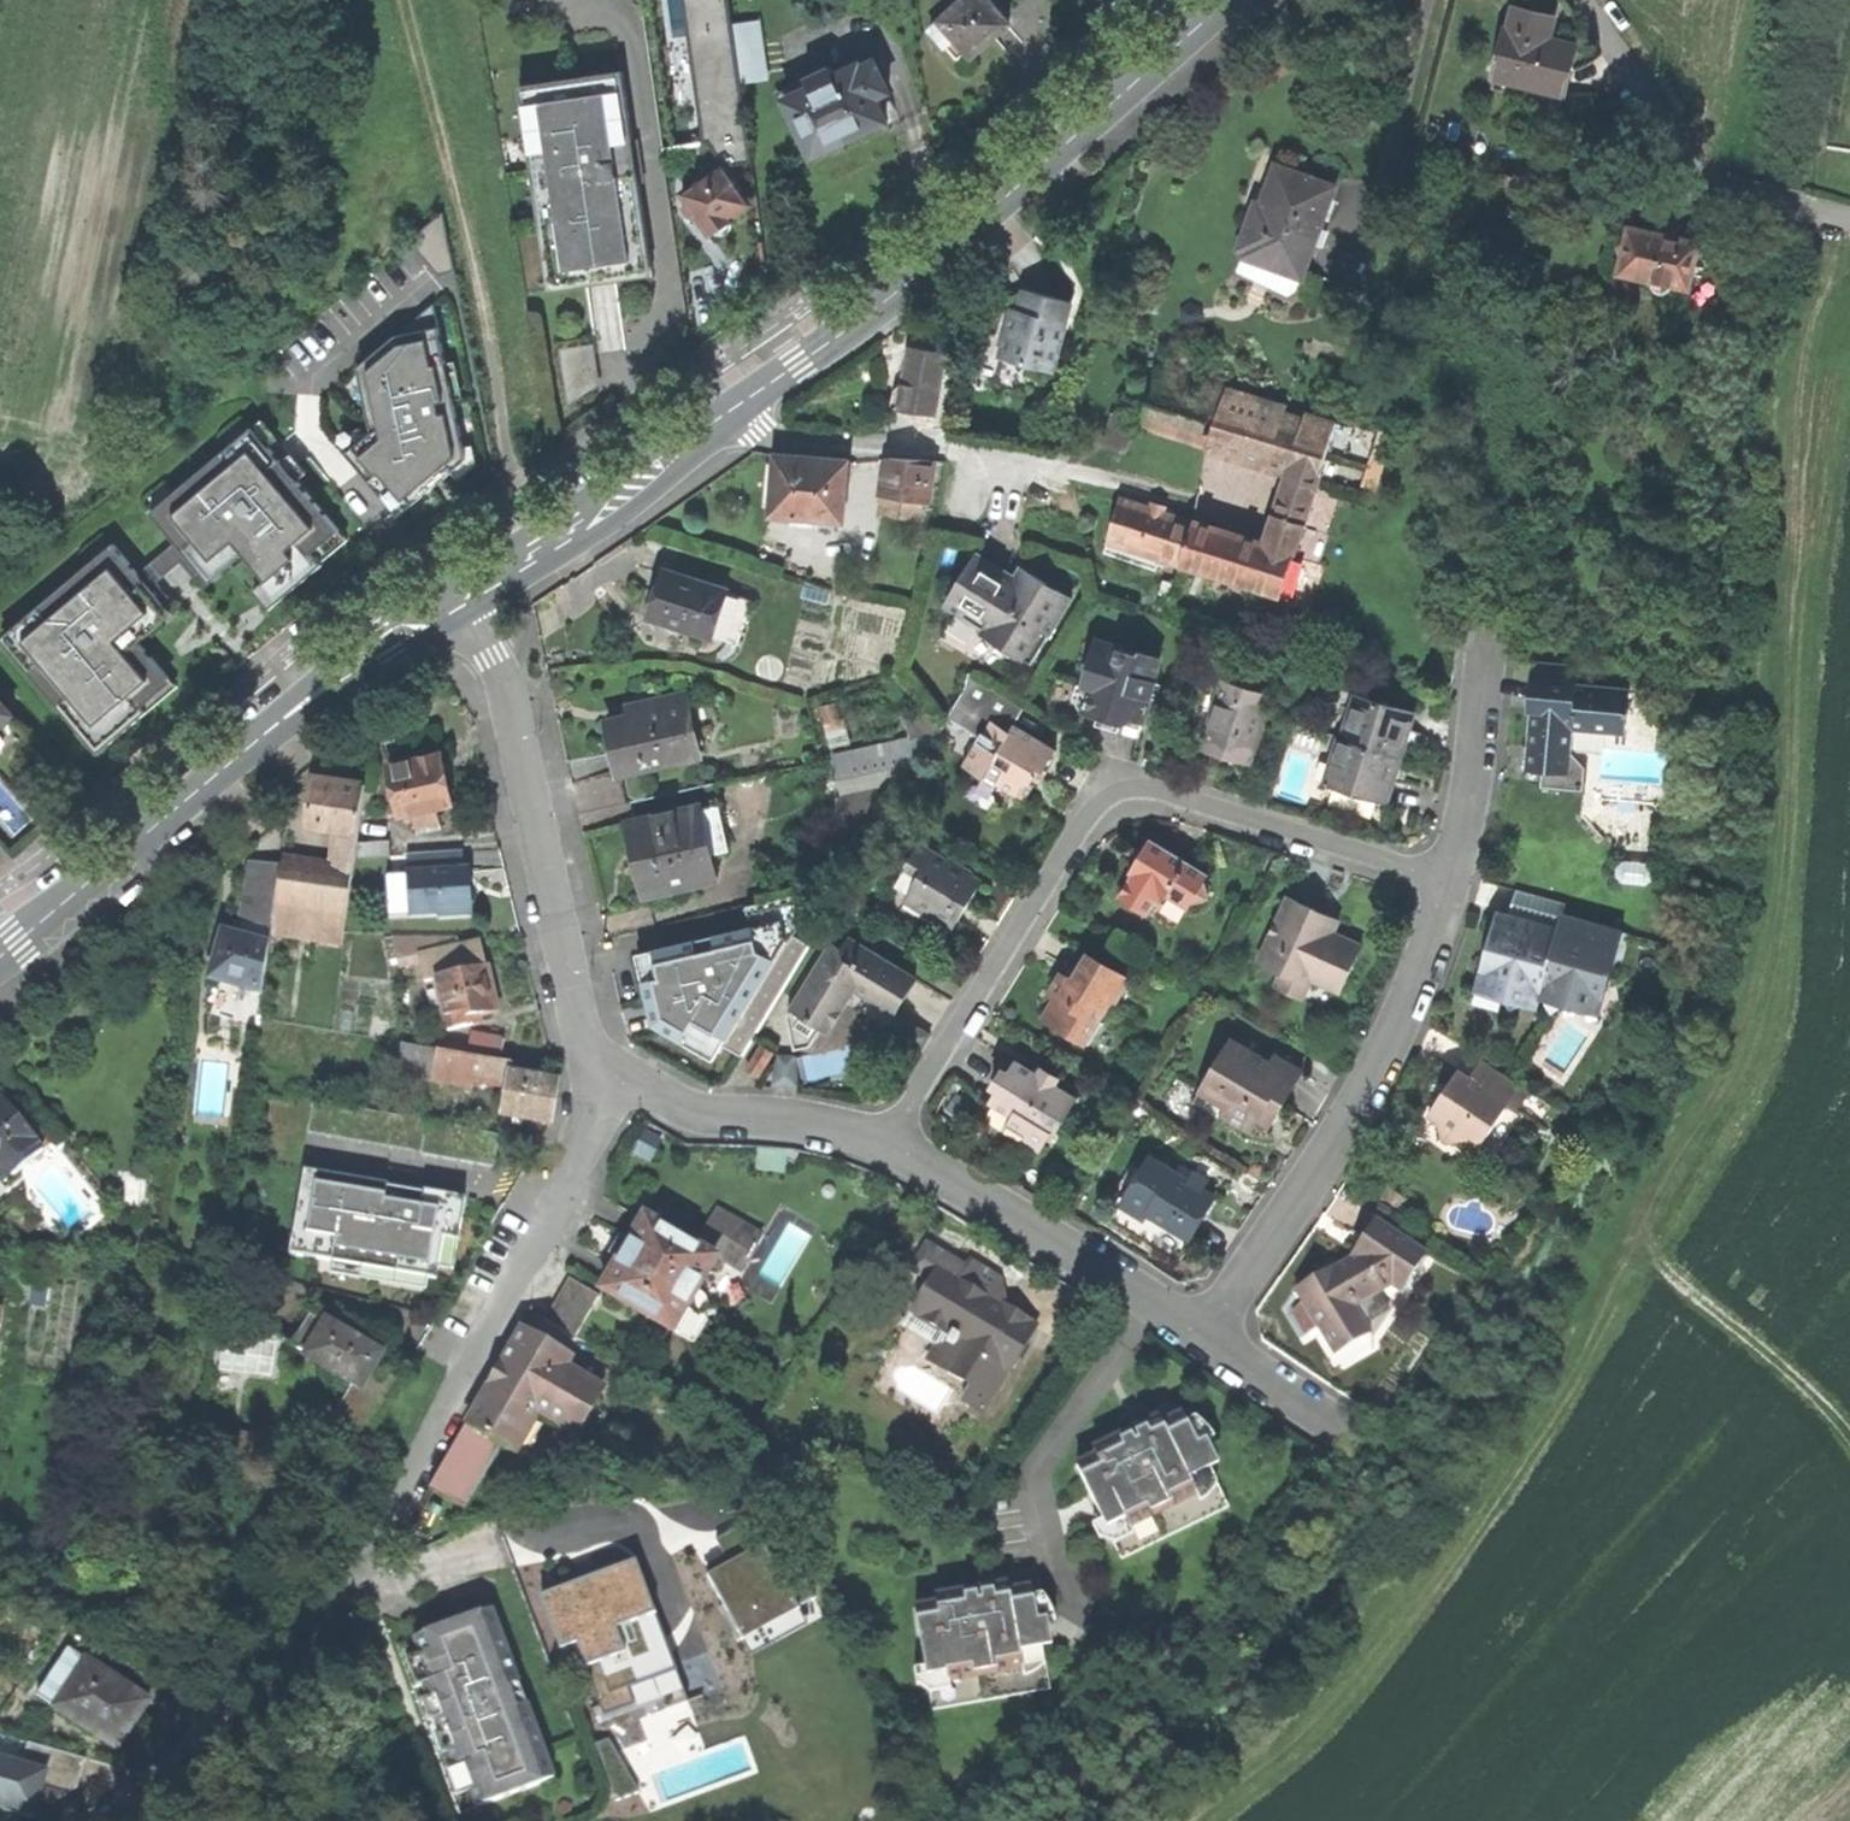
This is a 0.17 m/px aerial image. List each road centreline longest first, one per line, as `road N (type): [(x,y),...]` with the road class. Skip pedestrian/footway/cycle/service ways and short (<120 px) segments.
road 1 (track): [(1849,1441),(1818,1398),(1648,1250),(1641,1211),(1735,1048),(1765,873),(1825,213)]
road 2 (secondary): [(1230,0),(801,368),(463,598)]
road 3 (residential): [(119,1820),(242,1721),(350,1598),(434,1415),(546,1239),(621,1076)]
road 4 (residential): [(888,1142),(1102,802),(1148,793),(1452,891)]
road 5 (secondary): [(0,958),(322,689),(463,598)]
road 6 (track): [(405,0),(480,292),(507,455),(539,551)]
road 7 (residential): [(1205,1341),(1368,1096),(1431,960),(1452,891)]
road 8 (residential): [(621,1076),(591,1051),(576,1020),(505,684),(463,598)]
road 9 (residential): [(888,1142),(1205,1341)]
road 10 (residential): [(621,1076),(690,1103),(804,1117),(888,1142)]
road 11 (residential): [(1452,891),(1486,672)]
road 12 (residential): [(1205,1341),(1357,1438)]

